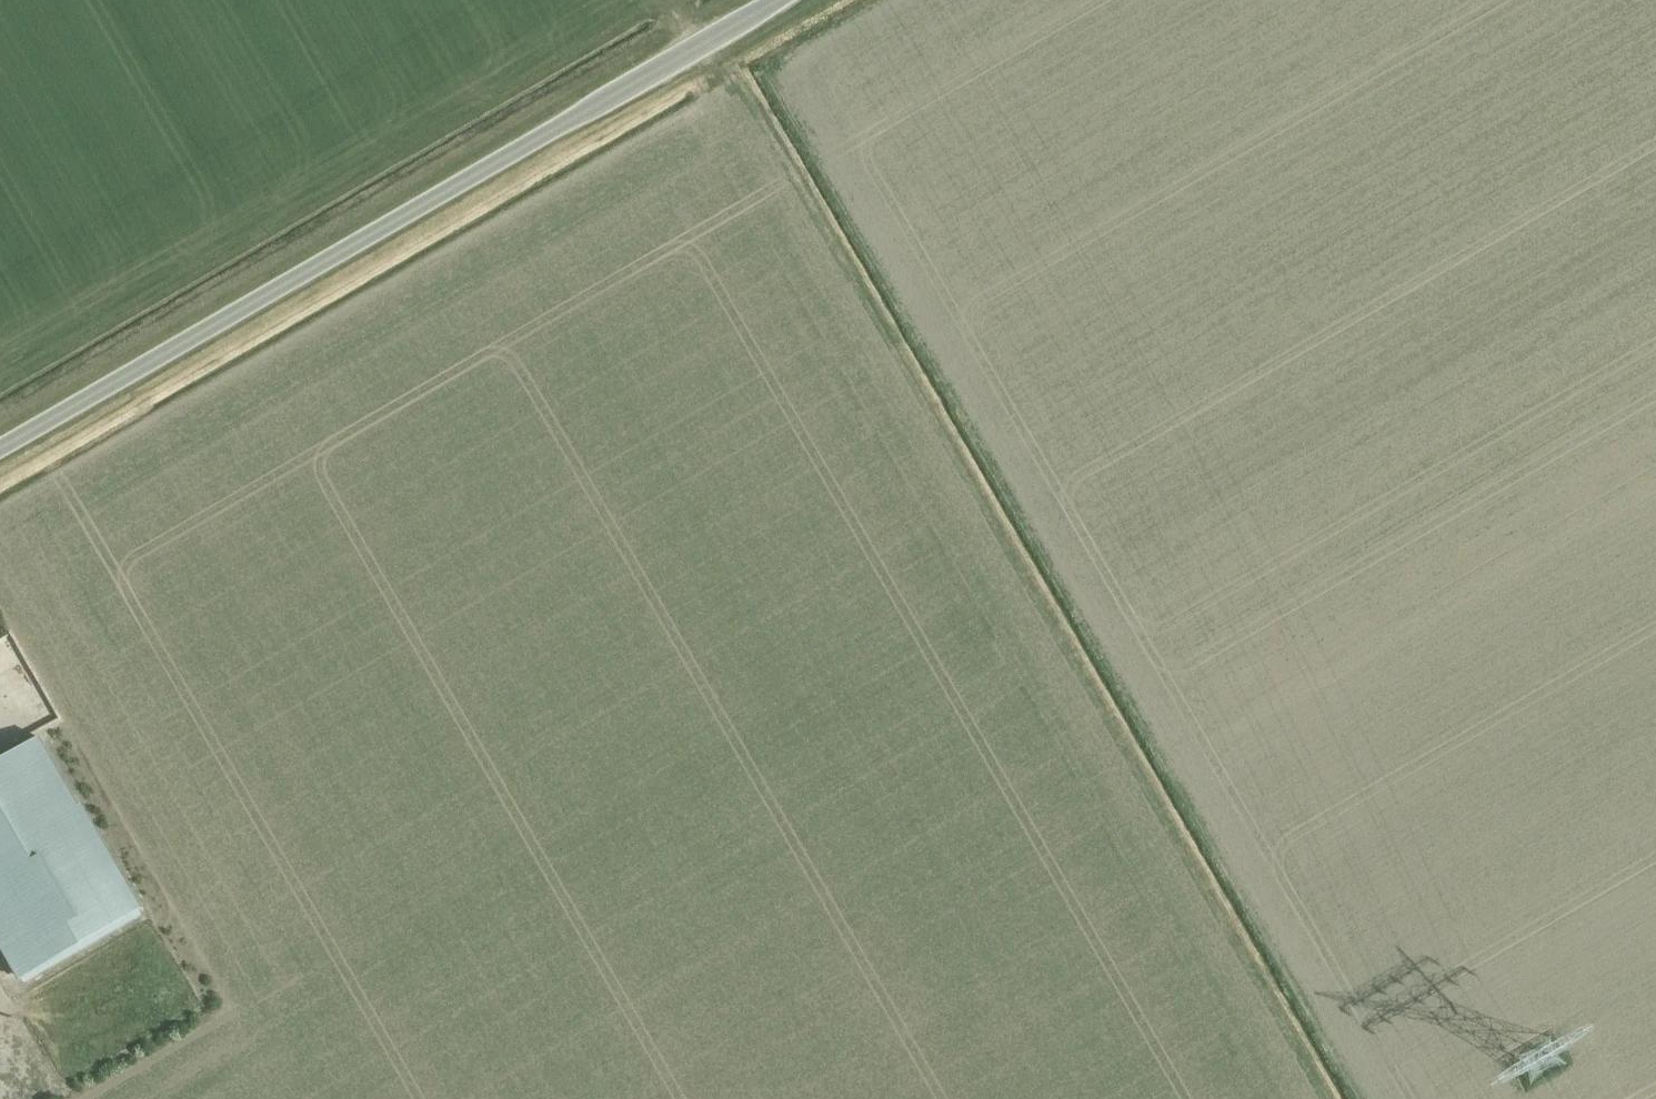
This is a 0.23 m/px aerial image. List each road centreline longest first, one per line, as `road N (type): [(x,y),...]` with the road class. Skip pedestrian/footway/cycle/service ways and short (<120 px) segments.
road 1 (unclassified): [(0,453),(785,0)]

